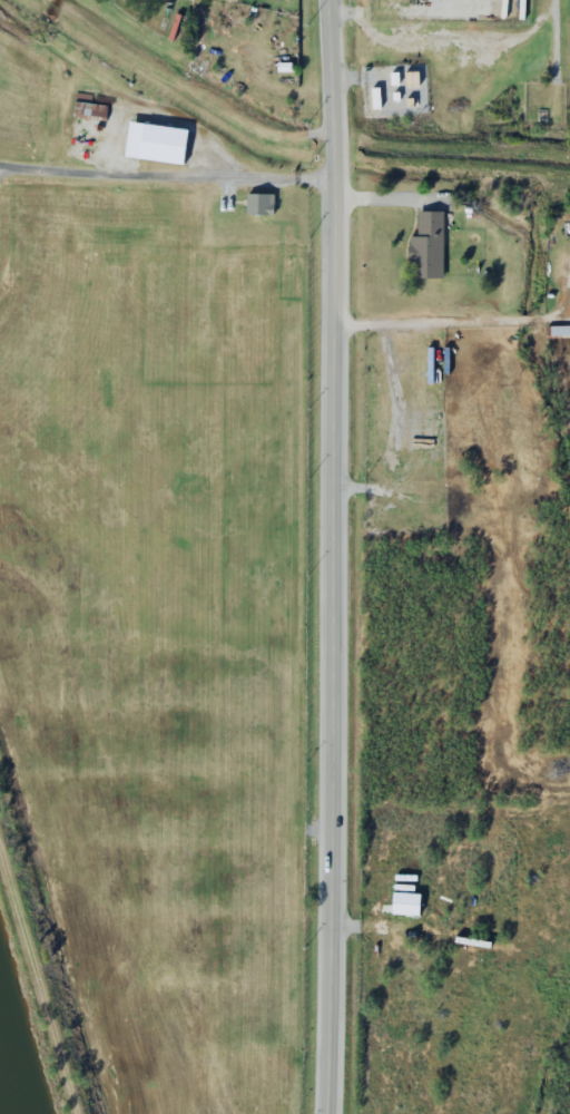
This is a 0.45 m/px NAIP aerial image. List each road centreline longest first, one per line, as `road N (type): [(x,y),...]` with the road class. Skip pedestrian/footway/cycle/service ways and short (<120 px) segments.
road 1 (secondary): [(328,1113),(332,0)]

